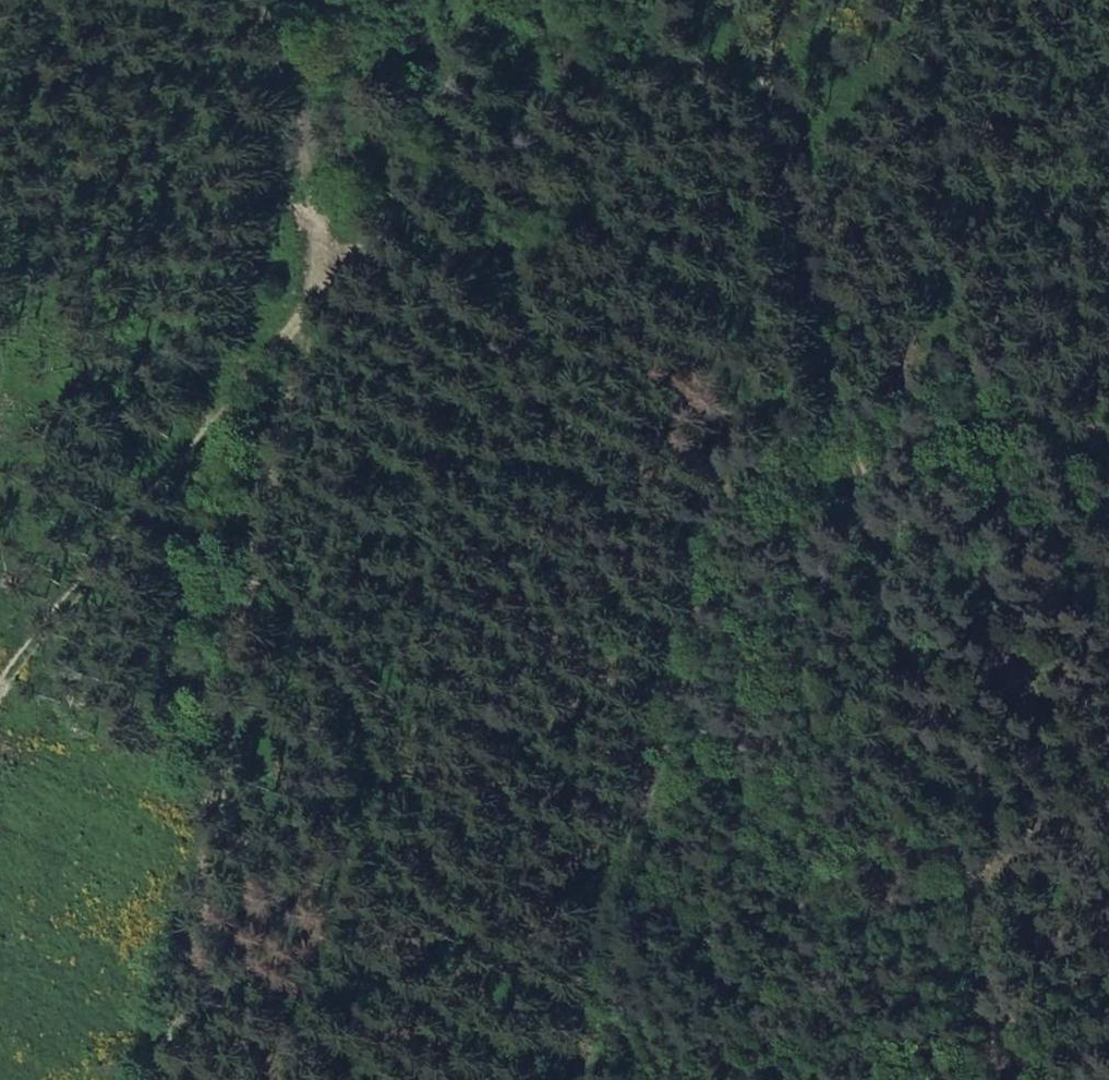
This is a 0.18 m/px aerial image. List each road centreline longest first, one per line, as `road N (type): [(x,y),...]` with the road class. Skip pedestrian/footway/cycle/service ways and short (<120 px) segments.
road 1 (track): [(983,1079),(990,970),(802,188),(731,31)]
road 2 (track): [(140,1079),(228,495),(236,397),(0,656)]
road 3 (track): [(1108,457),(1064,421),(916,424),(864,449),(751,542),(546,1079)]
road 4 (track): [(270,0),(322,135),(236,397),(437,126),(478,0)]

